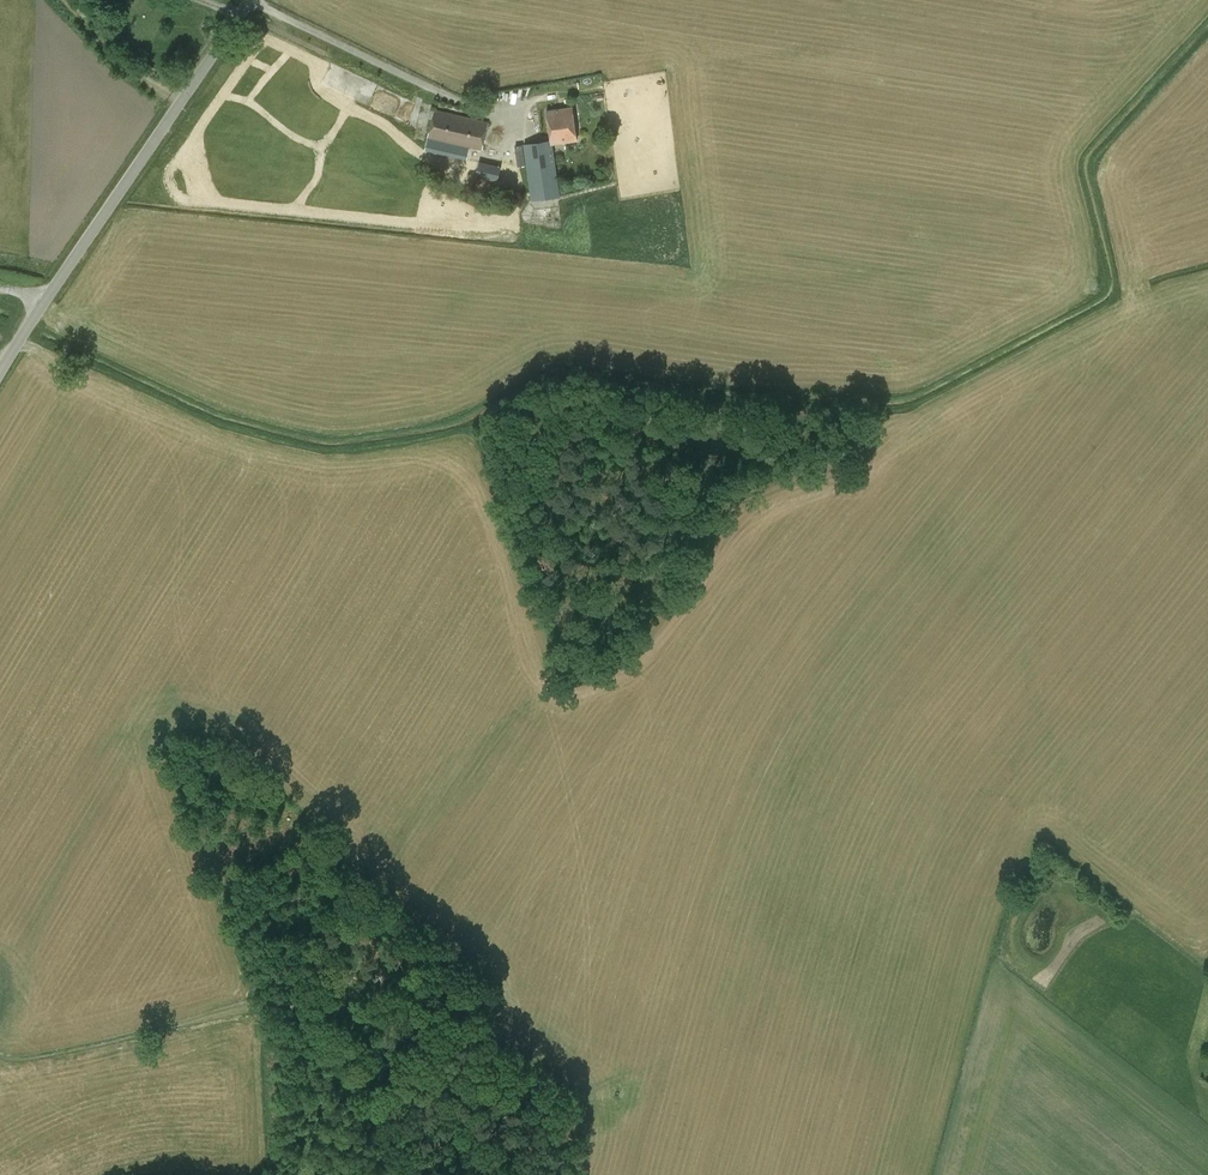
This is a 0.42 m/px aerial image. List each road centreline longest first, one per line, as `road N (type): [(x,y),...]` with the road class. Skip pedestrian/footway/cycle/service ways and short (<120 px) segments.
road 1 (unclassified): [(0,373),(178,106)]
road 2 (unclassified): [(178,106),(68,0)]
road 3 (unclassified): [(178,106),(251,0)]

